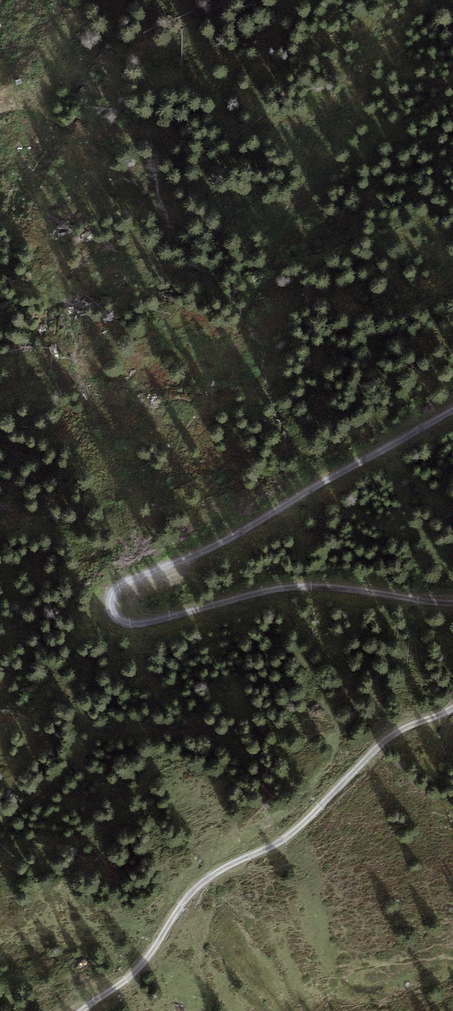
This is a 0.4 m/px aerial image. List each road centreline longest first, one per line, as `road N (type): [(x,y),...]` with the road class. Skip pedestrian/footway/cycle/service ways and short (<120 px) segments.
road 1 (track): [(0,108),(132,574),(391,0)]
road 2 (track): [(452,402),(232,537),(132,574),(119,606),(134,615),(162,613),(304,583),(452,596)]
road 3 (track): [(452,701),(392,735),(303,822),(223,869),(129,979),(82,1010)]

